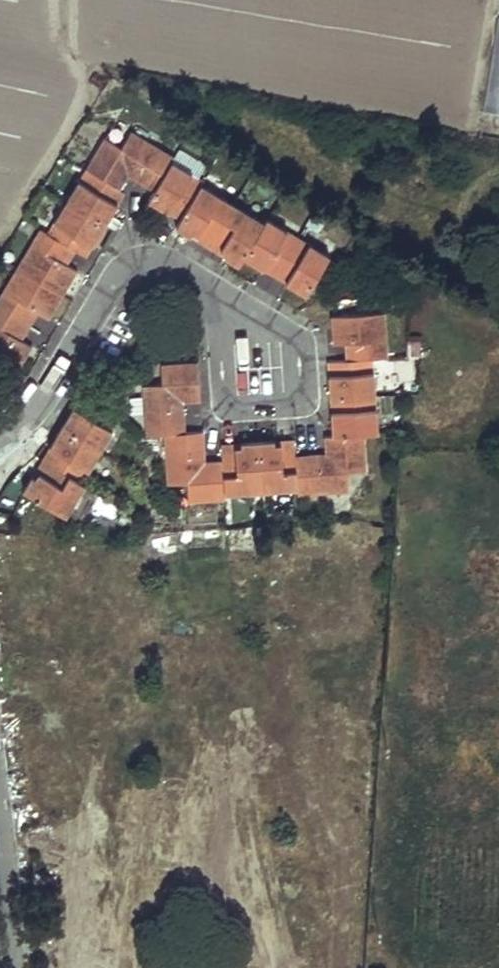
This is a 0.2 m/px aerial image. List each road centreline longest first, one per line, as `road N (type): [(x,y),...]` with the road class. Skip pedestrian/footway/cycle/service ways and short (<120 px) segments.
road 1 (residential): [(0,439),(57,379),(108,288),(137,265),(176,270),(227,299),(271,374)]
road 2 (residential): [(16,967),(0,831)]

